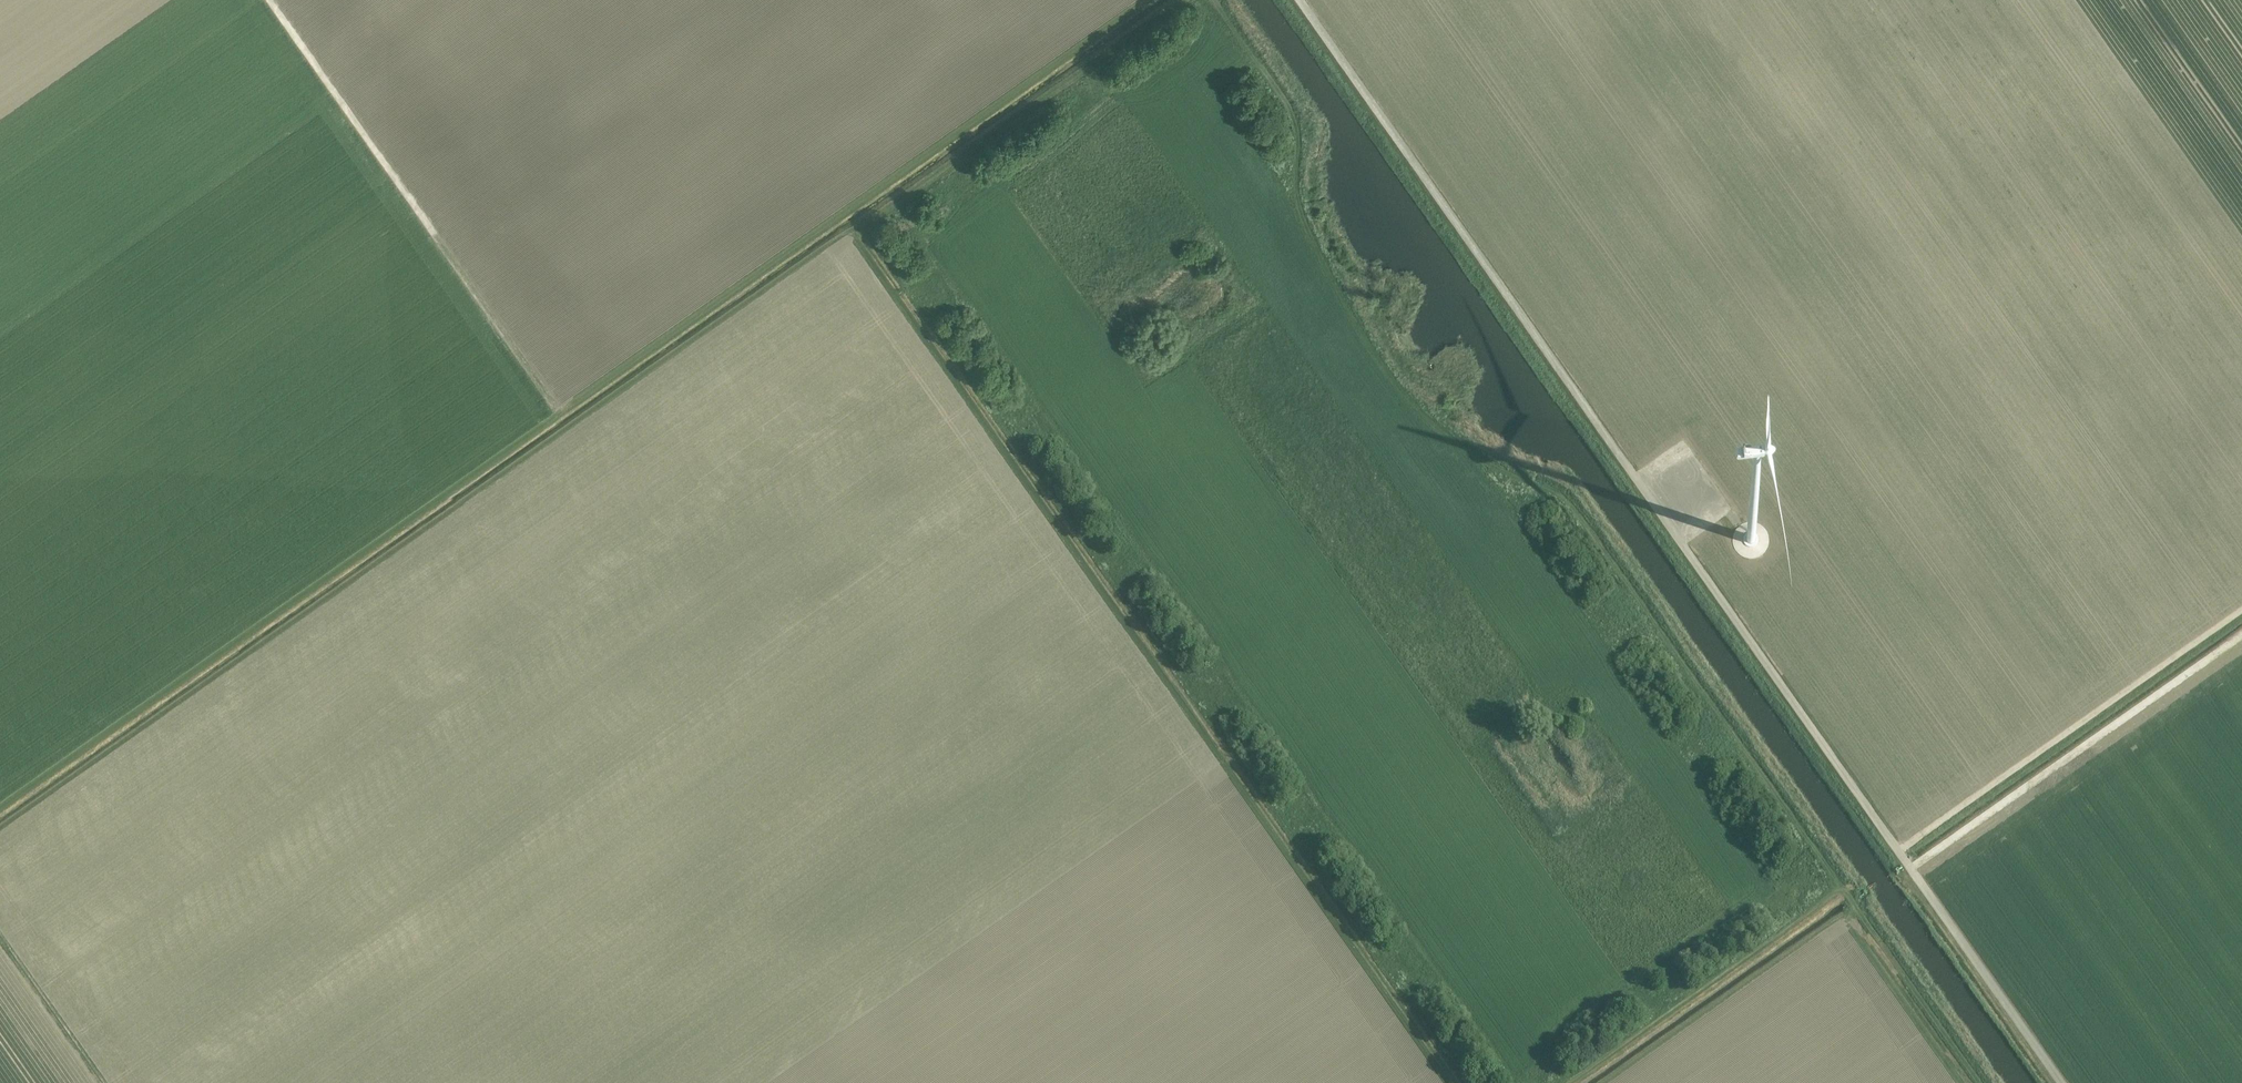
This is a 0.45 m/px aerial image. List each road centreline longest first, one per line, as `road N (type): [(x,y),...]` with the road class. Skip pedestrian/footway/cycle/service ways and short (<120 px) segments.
road 1 (track): [(270,0),(565,408)]
road 2 (track): [(1898,851),(2241,610)]

